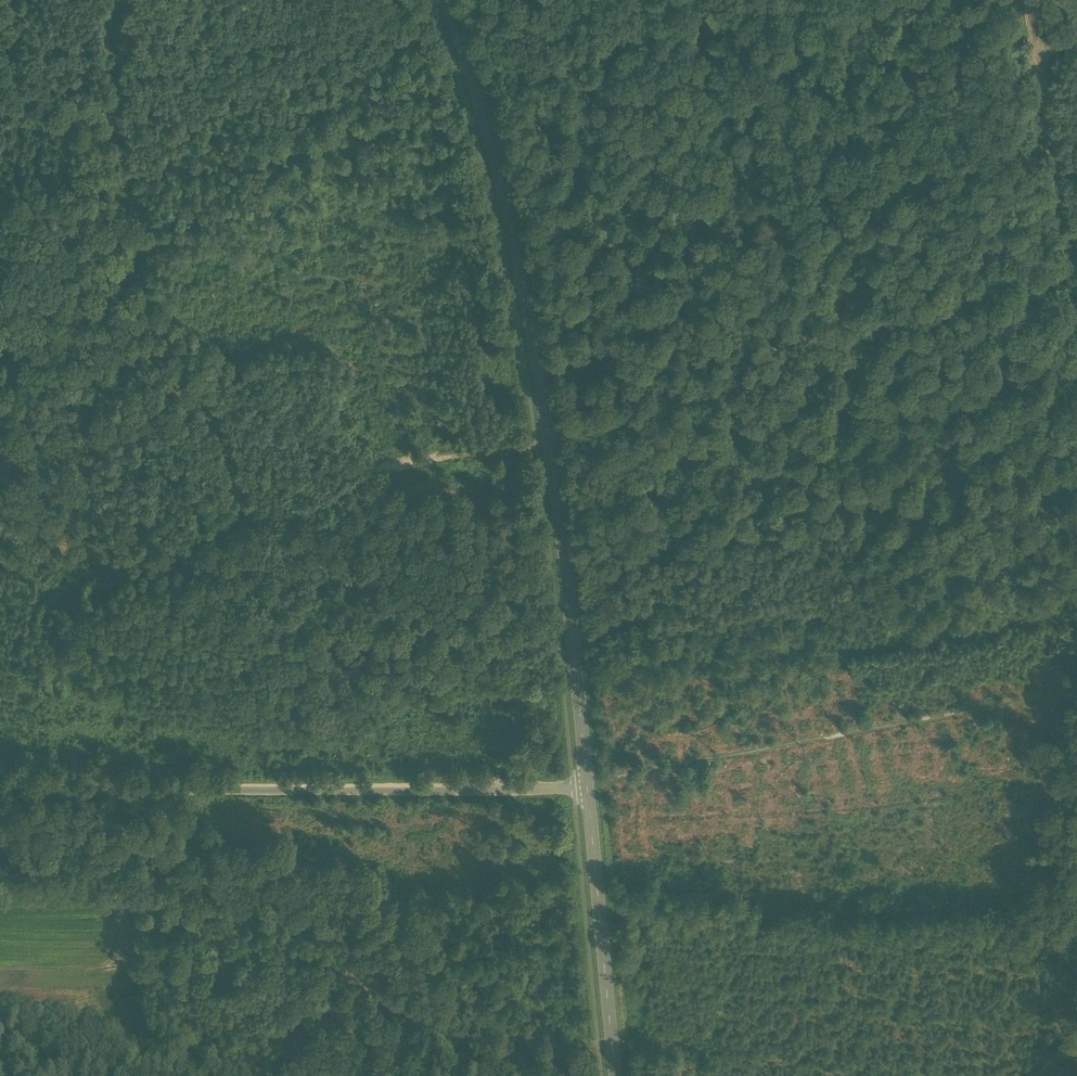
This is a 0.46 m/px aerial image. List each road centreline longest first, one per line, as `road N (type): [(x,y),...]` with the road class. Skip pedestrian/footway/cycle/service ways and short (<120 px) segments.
road 1 (tertiary): [(447,0),(505,200),(540,372),(587,784)]
road 2 (unclassified): [(587,784),(0,788)]
road 3 (track): [(587,784),(1076,676)]
road 4 (track): [(238,517),(334,492),(396,465),(550,445)]
road 5 (tertiary): [(587,784),(615,1075)]

